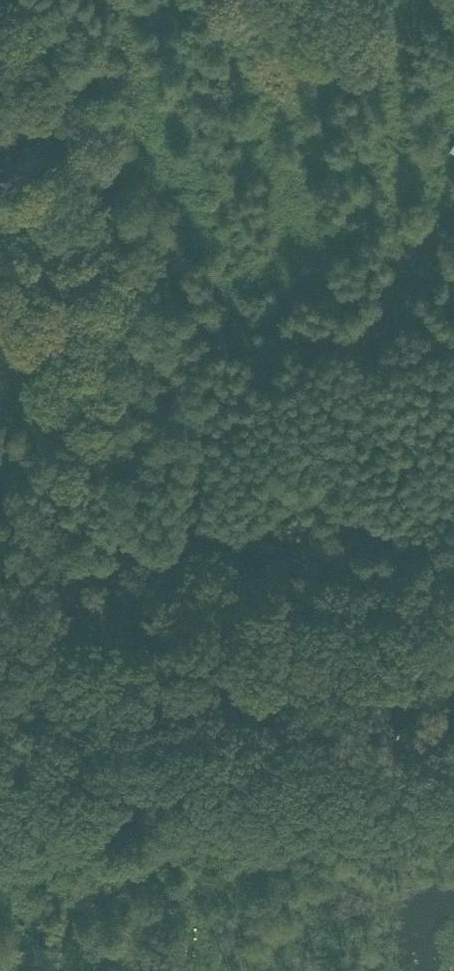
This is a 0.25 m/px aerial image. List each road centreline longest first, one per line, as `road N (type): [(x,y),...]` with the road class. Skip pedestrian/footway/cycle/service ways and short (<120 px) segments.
road 1 (unclassified): [(0,793),(304,767),(453,764)]

